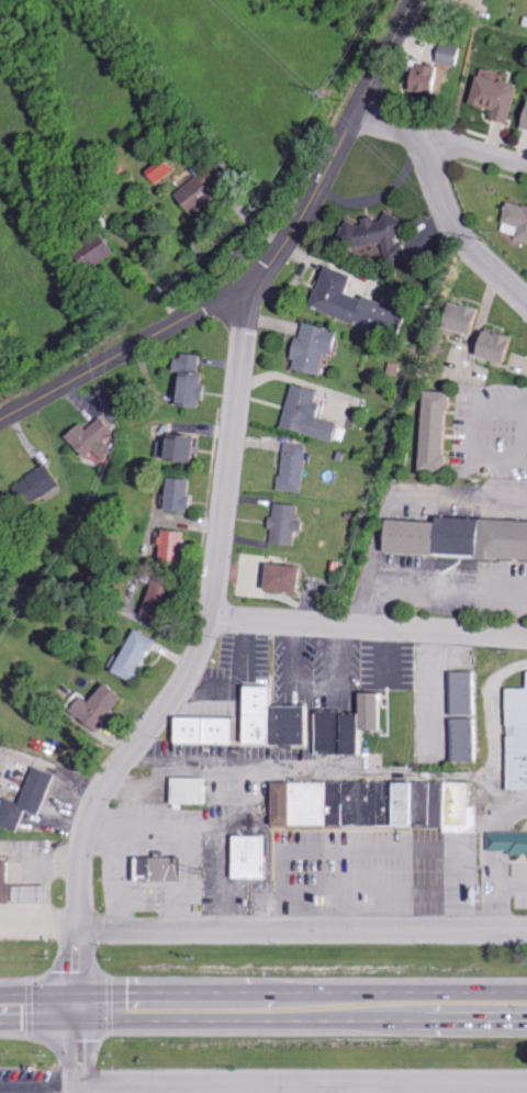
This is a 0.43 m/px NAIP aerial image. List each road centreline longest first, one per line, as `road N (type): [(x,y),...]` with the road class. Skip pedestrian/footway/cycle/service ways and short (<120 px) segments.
road 1 (residential): [(80,1007),(79,880),(92,818),(191,673),(210,618),(255,282)]
road 2 (residential): [(414,0),(334,157),(257,281),(0,419)]
road 3 (residential): [(526,931),(78,929)]
road 4 (residential): [(526,1081),(81,1081)]
road 5 (trunk): [(94,1006),(216,1022),(526,1023)]
road 6 (trunk): [(526,992),(217,991),(94,1006)]
road 7 (residential): [(526,636),(210,618)]
road 8 (residential): [(526,304),(459,235),(413,140),(355,115)]

